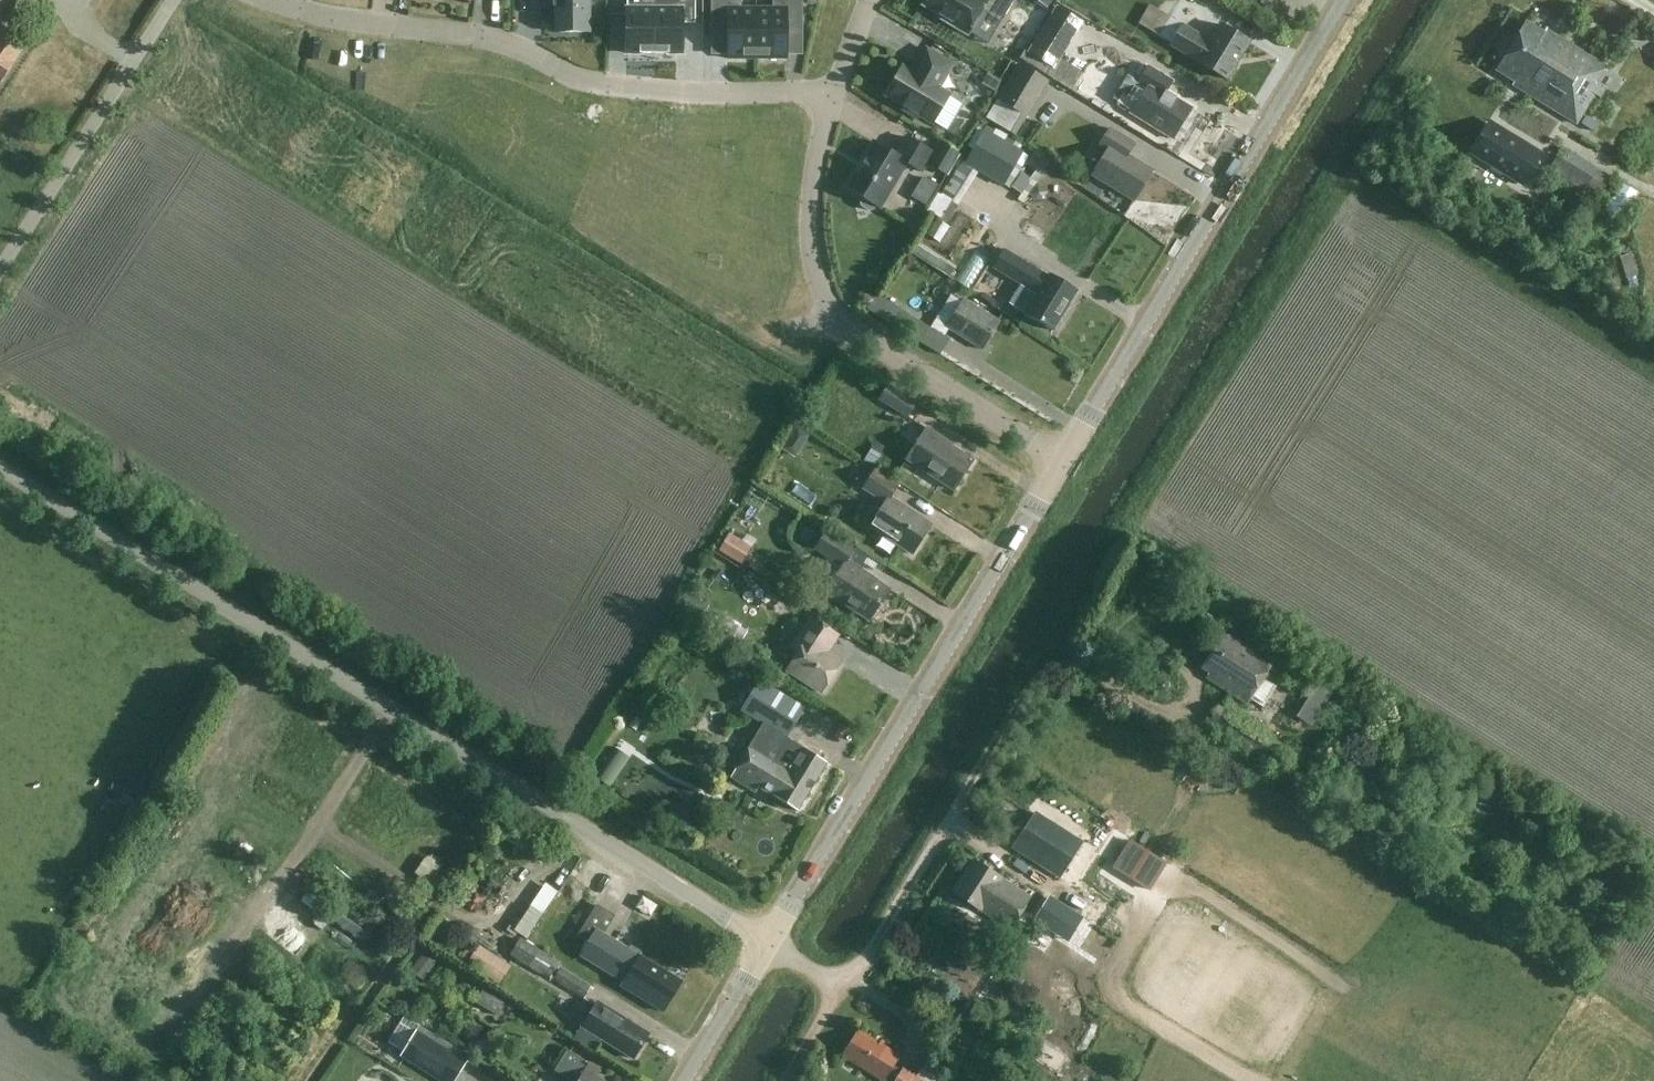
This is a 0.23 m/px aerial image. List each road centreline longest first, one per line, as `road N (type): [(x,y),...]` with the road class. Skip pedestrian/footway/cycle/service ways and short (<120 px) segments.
road 1 (unclassified): [(769,947),(0,465)]
road 2 (residential): [(274,0),(489,37),(593,83),(836,95)]
road 3 (tertiary): [(769,947),(1062,459)]
road 4 (tertiary): [(1062,459),(1347,0)]
road 5 (residential): [(836,95),(809,215),(828,307),(864,340),(1062,459)]
road 6 (unclassified): [(0,264),(171,0)]
road 7 (tertiary): [(690,1080),(769,947)]

